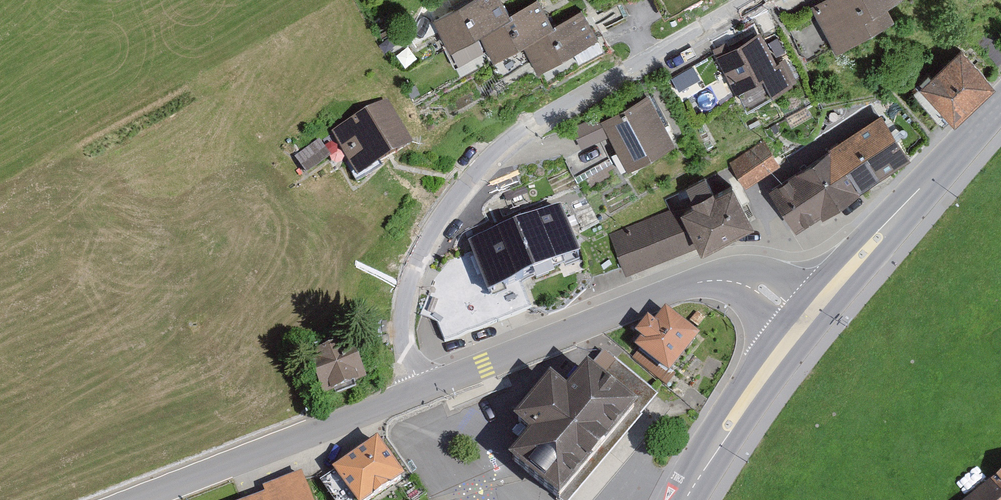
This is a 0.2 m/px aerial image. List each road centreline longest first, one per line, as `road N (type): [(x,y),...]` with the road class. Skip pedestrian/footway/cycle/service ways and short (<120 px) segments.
road 1 (residential): [(421,389),(403,341),(410,284),(442,216),(485,164),(539,122),(755,0)]
road 2 (tertiary): [(421,389),(691,284),(758,287),(805,321)]
road 3 (tertiary): [(135,499),(421,389)]
road 4 (secondary): [(1000,103),(805,321)]
road 5 (secondary): [(805,321),(729,424),(685,499)]

